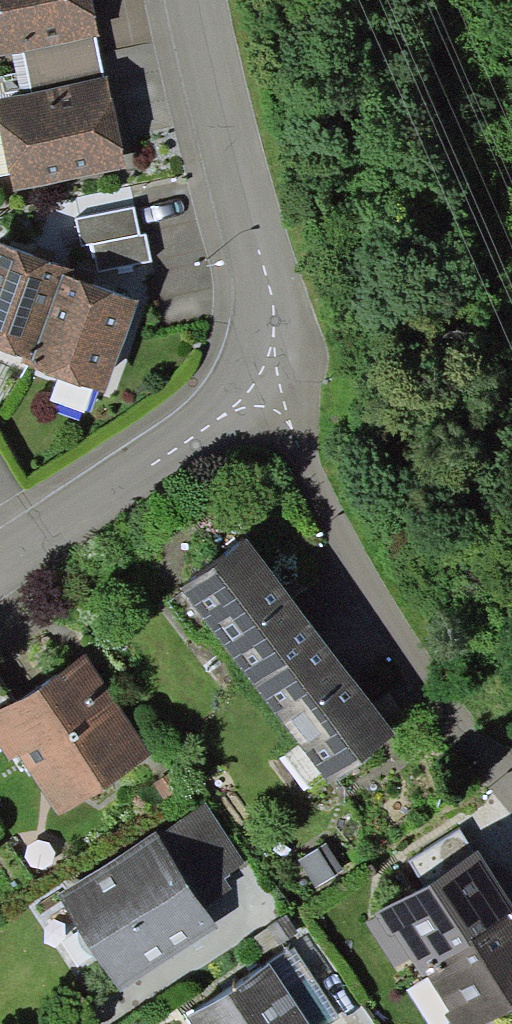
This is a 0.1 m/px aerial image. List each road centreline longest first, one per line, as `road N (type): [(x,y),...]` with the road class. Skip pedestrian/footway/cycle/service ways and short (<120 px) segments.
road 1 (residential): [(275,386),(334,532),(397,641),(511,785)]
road 2 (residential): [(180,0),(275,386)]
road 3 (residential): [(0,566),(275,386)]

